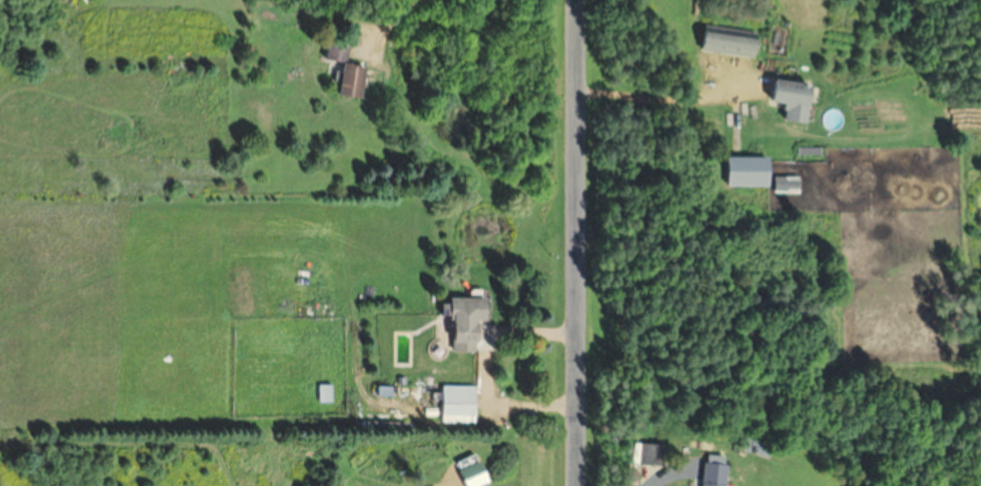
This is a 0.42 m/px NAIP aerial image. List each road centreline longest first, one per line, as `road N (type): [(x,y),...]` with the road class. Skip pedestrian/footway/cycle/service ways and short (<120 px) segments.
road 1 (residential): [(575,485),(576,0)]

